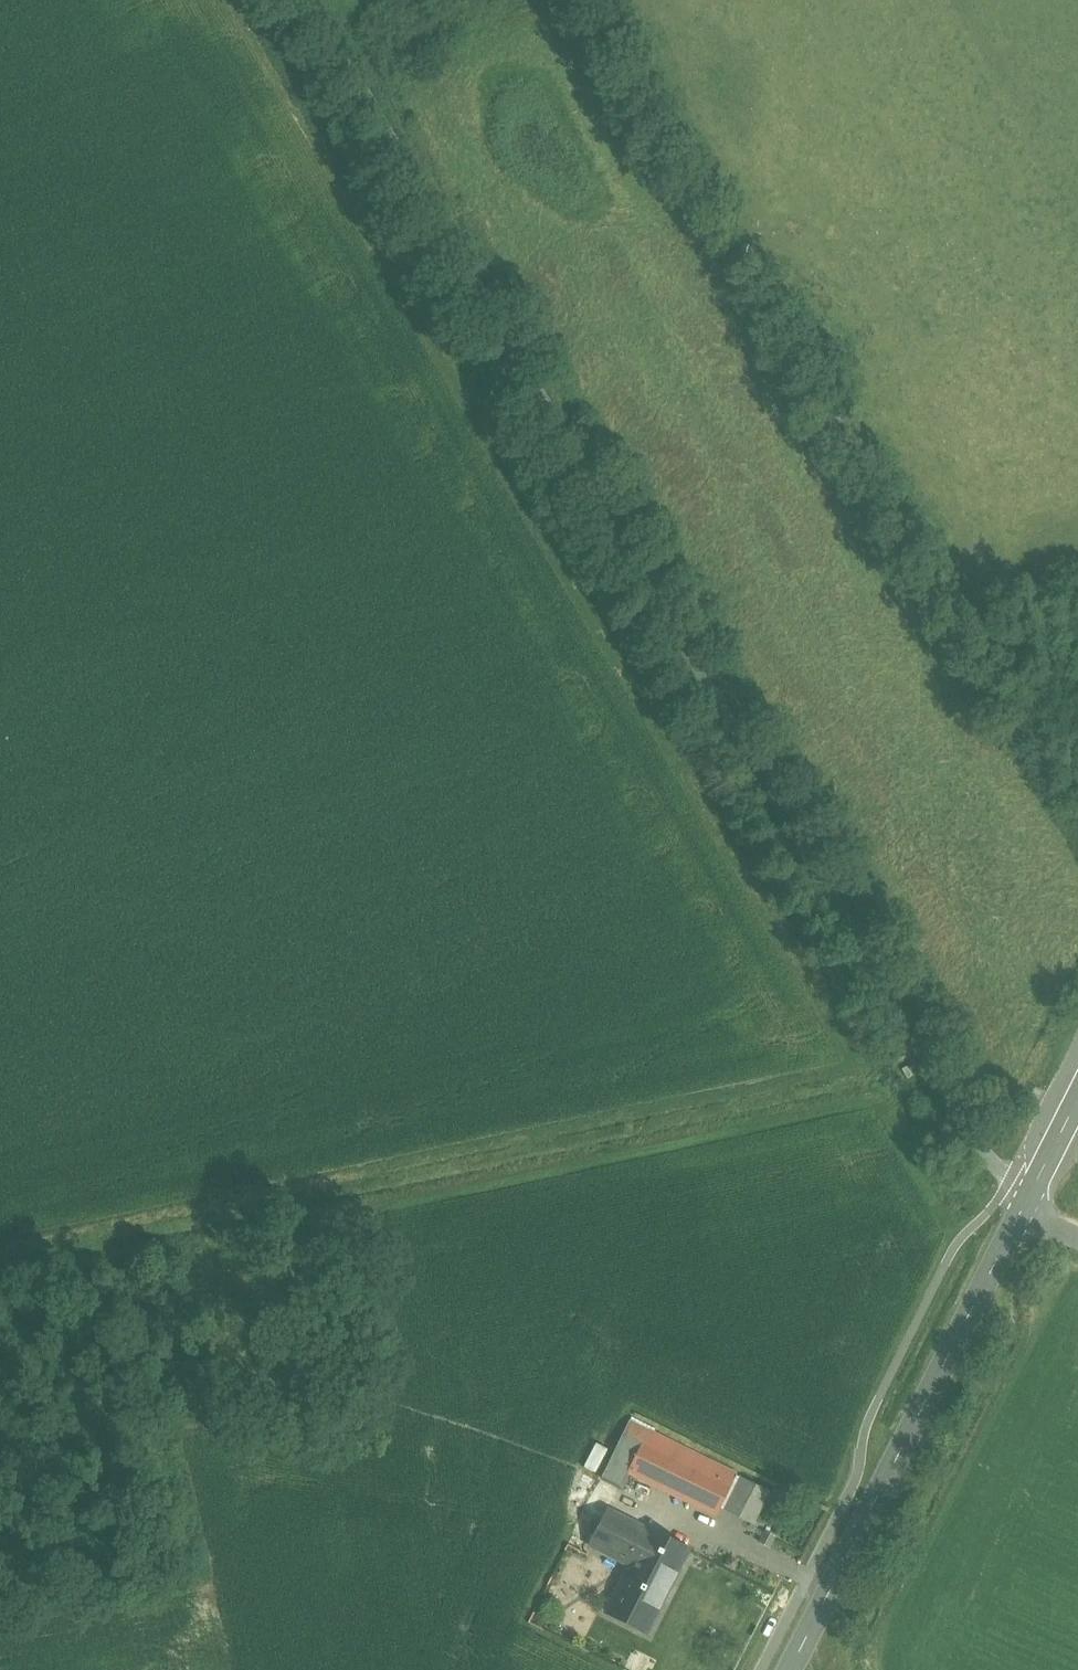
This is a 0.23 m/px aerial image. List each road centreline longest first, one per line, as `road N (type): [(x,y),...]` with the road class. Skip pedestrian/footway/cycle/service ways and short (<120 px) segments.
road 1 (unclassified): [(313,0),(982,1152),(1033,1191)]
road 2 (tertiary): [(1020,1215),(793,1669)]

